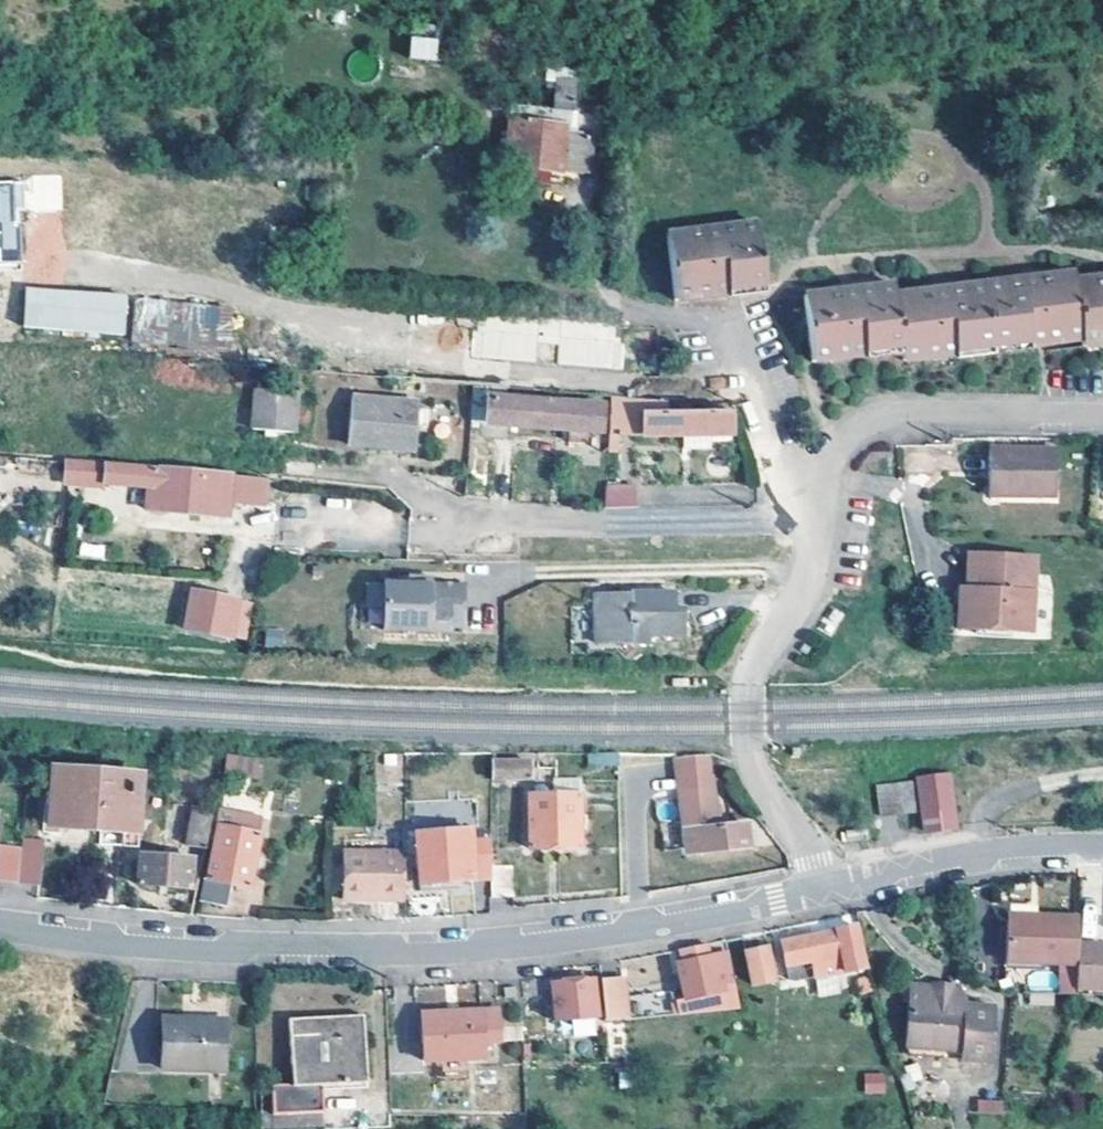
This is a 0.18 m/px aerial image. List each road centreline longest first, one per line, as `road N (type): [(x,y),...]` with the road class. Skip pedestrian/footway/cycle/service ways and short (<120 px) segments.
road 1 (tertiary): [(828,890),(664,926),(432,953),(145,949),(0,930)]
road 2 (residential): [(828,890),(747,752),(750,671),(811,582),(811,526)]
road 3 (residential): [(421,515),(811,526)]
road 4 (residential): [(811,526),(833,456),(881,420),(1102,423)]
road 5 (tertiary): [(1102,849),(981,854),(828,890)]
road 6 (residential): [(730,342),(783,480),(811,526)]

